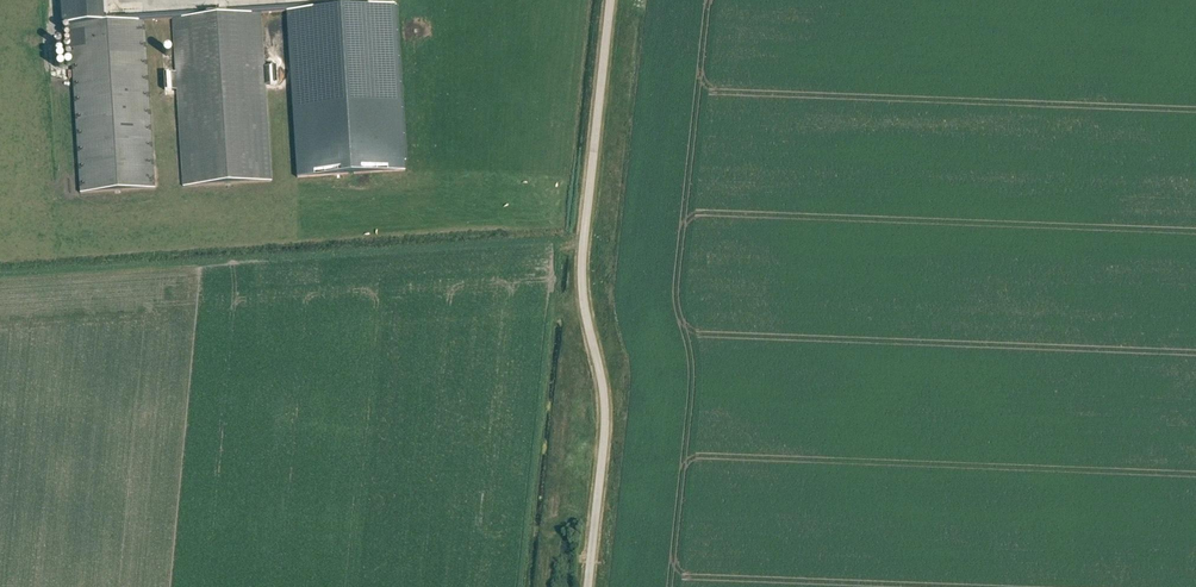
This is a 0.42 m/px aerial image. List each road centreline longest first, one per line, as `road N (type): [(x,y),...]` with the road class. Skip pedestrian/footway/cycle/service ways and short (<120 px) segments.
road 1 (unclassified): [(588,586),(606,433),(581,260),(613,0)]

